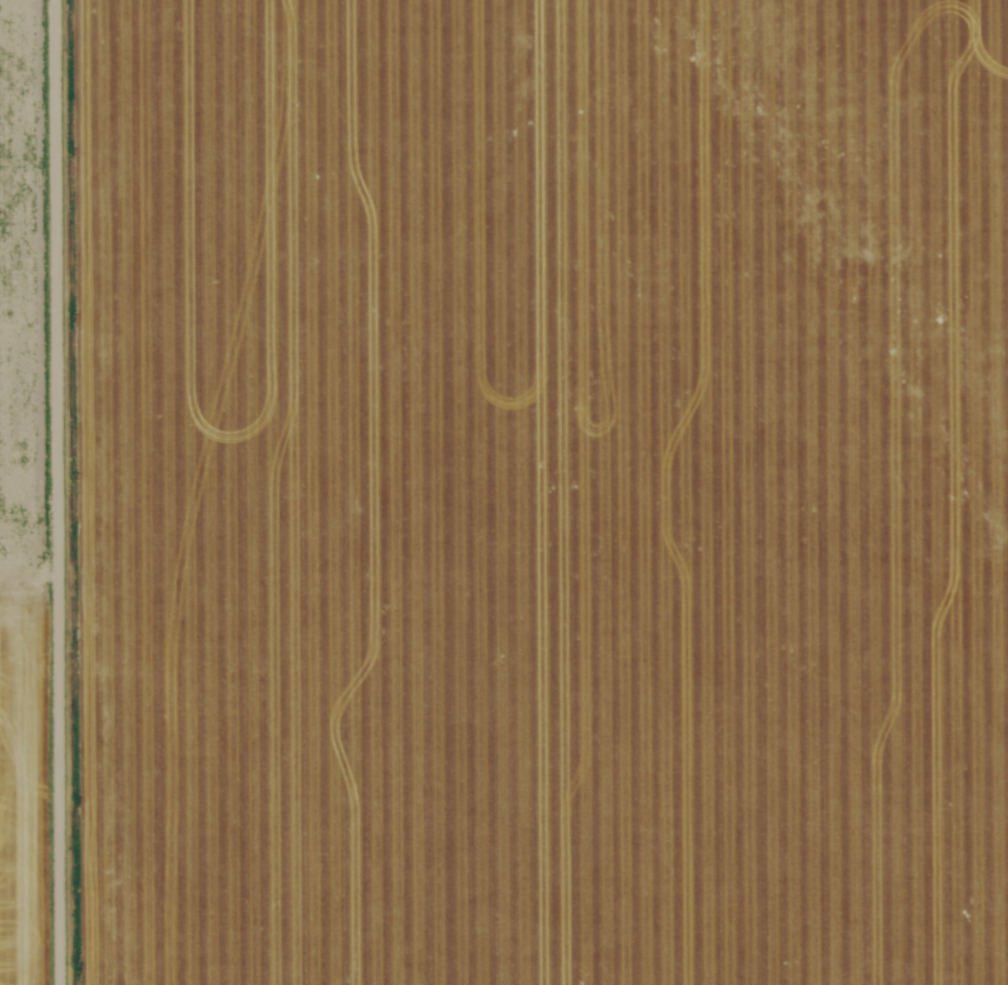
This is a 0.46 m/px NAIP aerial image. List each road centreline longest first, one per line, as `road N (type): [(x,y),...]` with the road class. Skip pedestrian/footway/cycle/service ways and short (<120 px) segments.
road 1 (residential): [(58,0),(63,984)]

